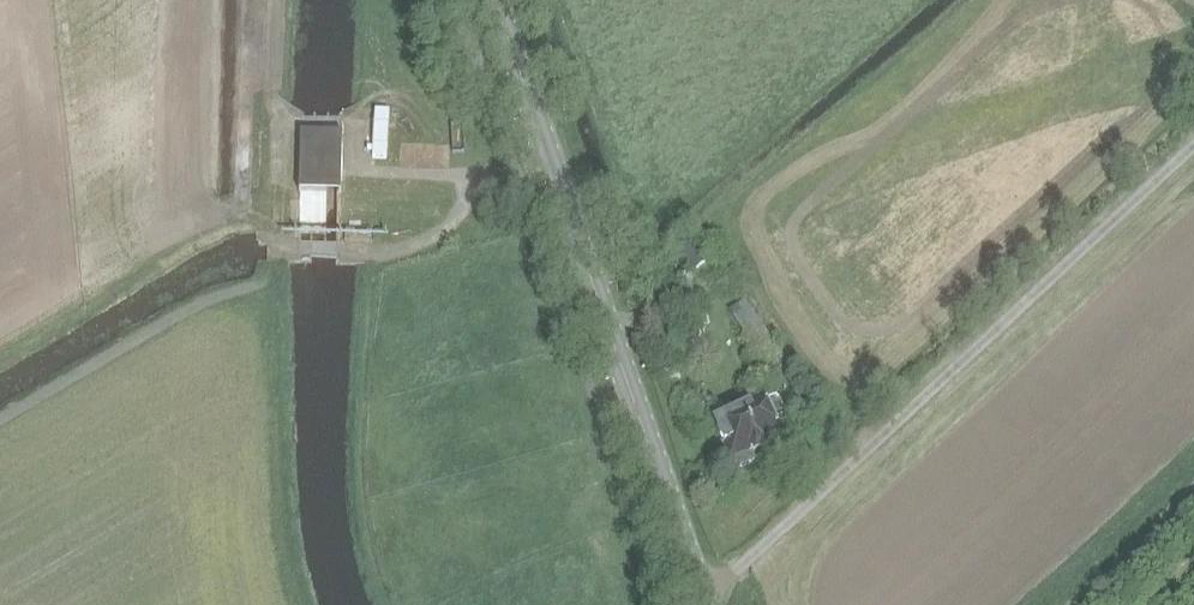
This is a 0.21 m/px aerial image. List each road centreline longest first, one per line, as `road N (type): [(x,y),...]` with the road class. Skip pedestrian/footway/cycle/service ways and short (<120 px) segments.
road 1 (secondary): [(702,604),(496,0)]

